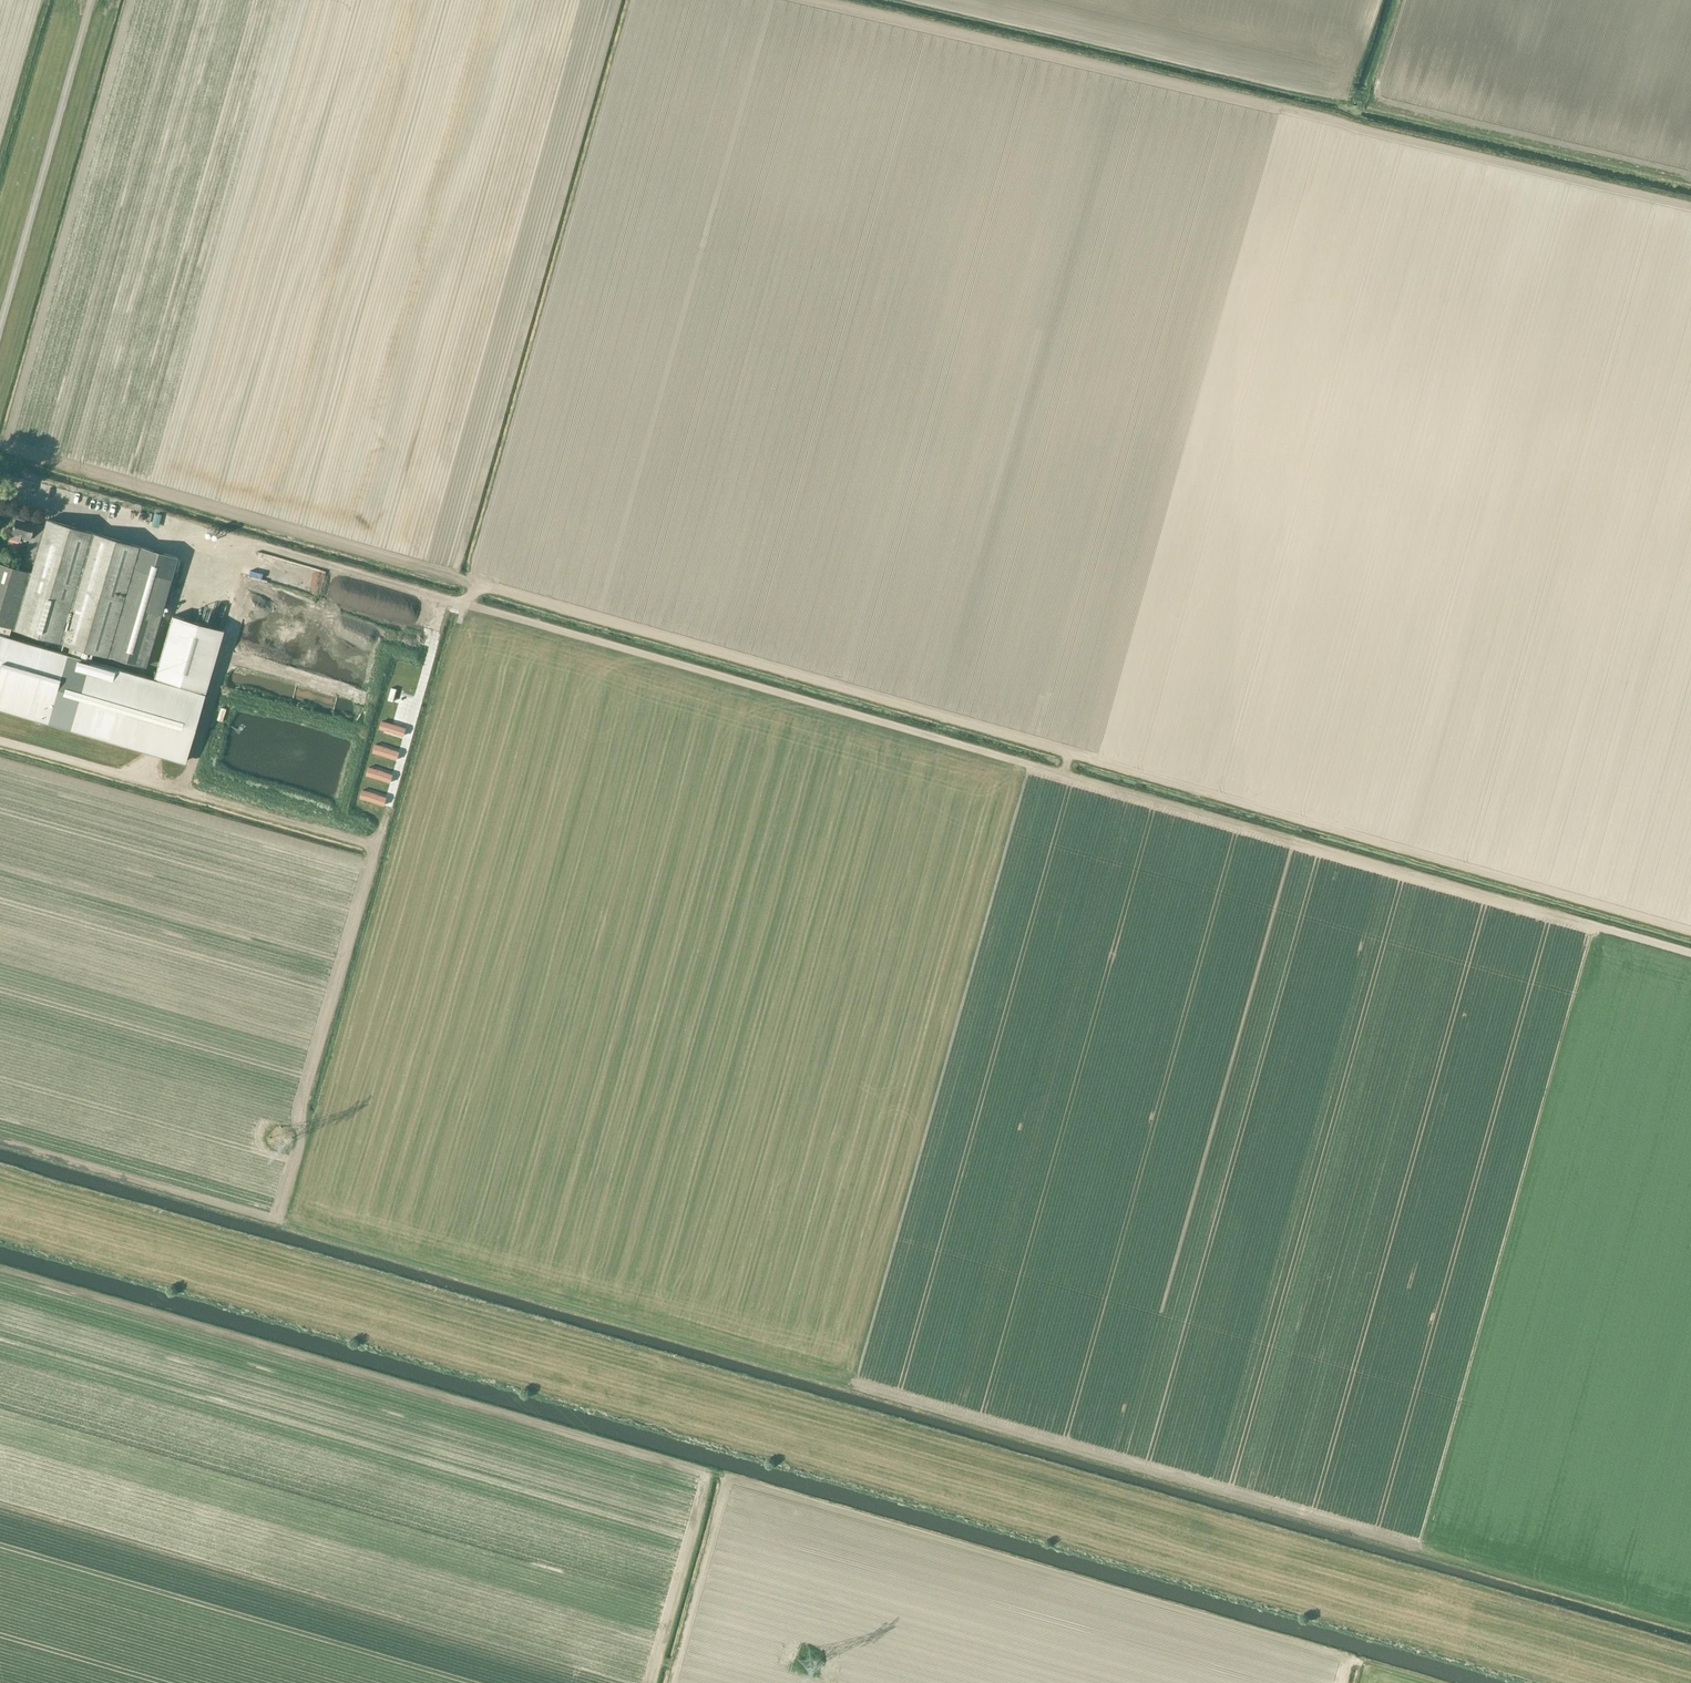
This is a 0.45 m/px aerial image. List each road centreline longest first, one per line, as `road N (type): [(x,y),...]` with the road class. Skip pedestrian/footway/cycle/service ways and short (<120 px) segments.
road 1 (unclassified): [(0,324),(90,0)]
road 2 (track): [(651,1682),(705,1482)]

